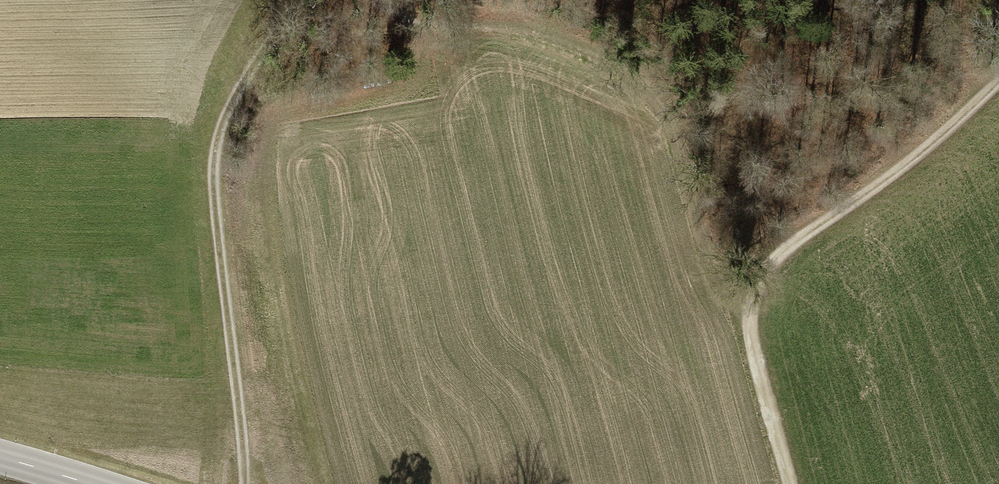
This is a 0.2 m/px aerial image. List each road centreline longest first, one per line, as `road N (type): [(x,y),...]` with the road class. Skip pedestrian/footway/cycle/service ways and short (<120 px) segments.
road 1 (track): [(301,0),(226,117),(216,158),(245,483)]
road 2 (track): [(750,319),(755,286),(774,262),(892,176),(998,80)]
road 3 (track): [(787,483),(750,319)]

